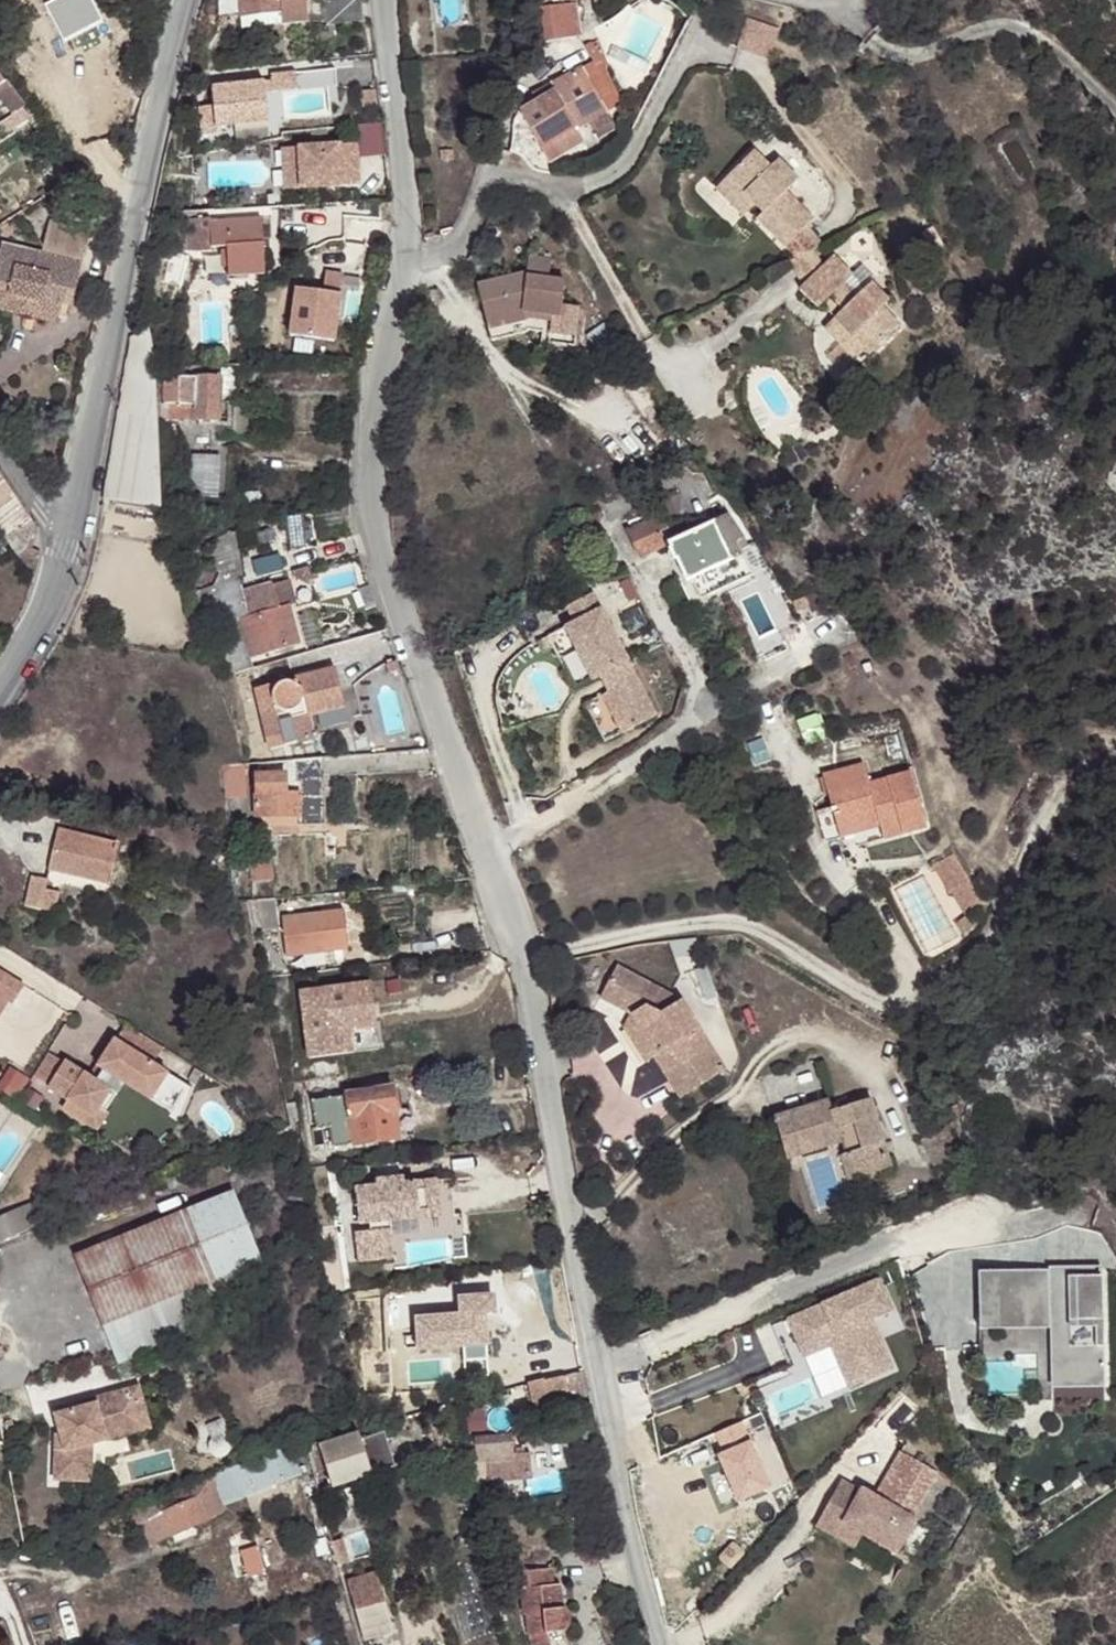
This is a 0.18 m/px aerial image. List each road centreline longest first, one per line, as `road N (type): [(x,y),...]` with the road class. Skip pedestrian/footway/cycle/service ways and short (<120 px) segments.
road 1 (residential): [(385,0),(404,260),(382,353),(371,489),(387,567),(485,849)]
road 2 (residential): [(485,849),(531,962),(624,1506),(658,1644)]
road 3 (residential): [(66,540),(187,0)]
road 4 (track): [(531,962),(683,926),(753,925),(879,1003),(912,993),(918,976),(875,907)]
road 5 (unclassified): [(669,559),(648,577),(700,685),(692,721),(586,796),(485,849)]
road 6 (track): [(918,976),(958,955),(994,923),(1056,795),(1115,745)]
road 7 (residential): [(0,698),(29,652),(66,540)]

